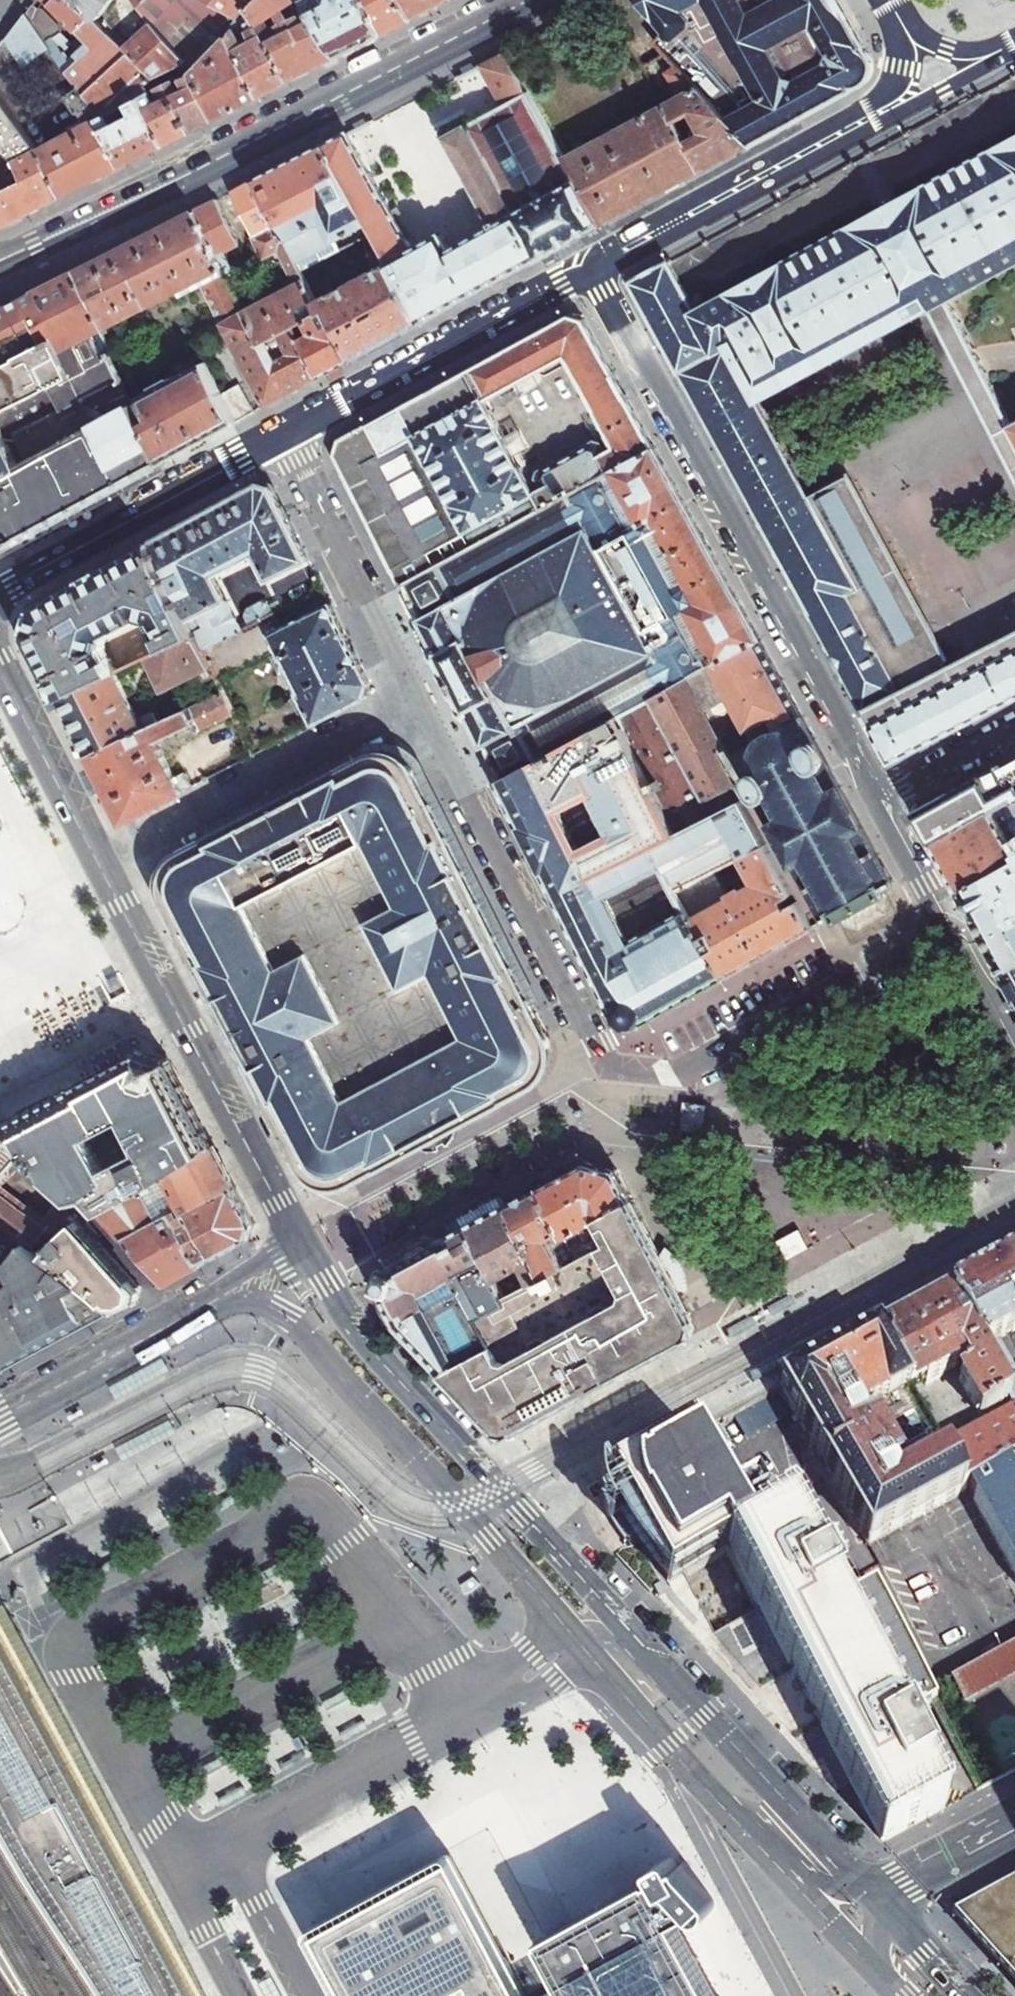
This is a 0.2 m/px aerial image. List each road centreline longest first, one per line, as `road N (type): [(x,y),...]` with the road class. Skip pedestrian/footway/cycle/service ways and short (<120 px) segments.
road 1 (residential): [(954,935),(685,1069),(607,1059),(285,435)]
road 2 (secondary): [(852,1923),(500,1547),(468,1468),(352,1334),(307,1258)]
road 3 (secondary): [(307,1258),(0,671)]
road 4 (residential): [(591,269),(884,801)]
road 5 (tertiary): [(516,0),(33,245),(0,251)]
road 6 (secondary): [(0,1424),(307,1258)]
road 7 (tertiary): [(285,435),(591,269)]
road 8 (tertiary): [(0,588),(285,435)]
road 9 (tertiary): [(874,117),(591,269)]
road 10 (residential): [(1014,1823),(901,1879),(852,1923)]
road 11 (residential): [(884,801),(954,935)]
road 12 (residential): [(884,801),(1014,733)]
road 13 (secondary): [(964,1995),(908,1936),(852,1923)]
road 14 (residential): [(954,935),(1014,1048)]

